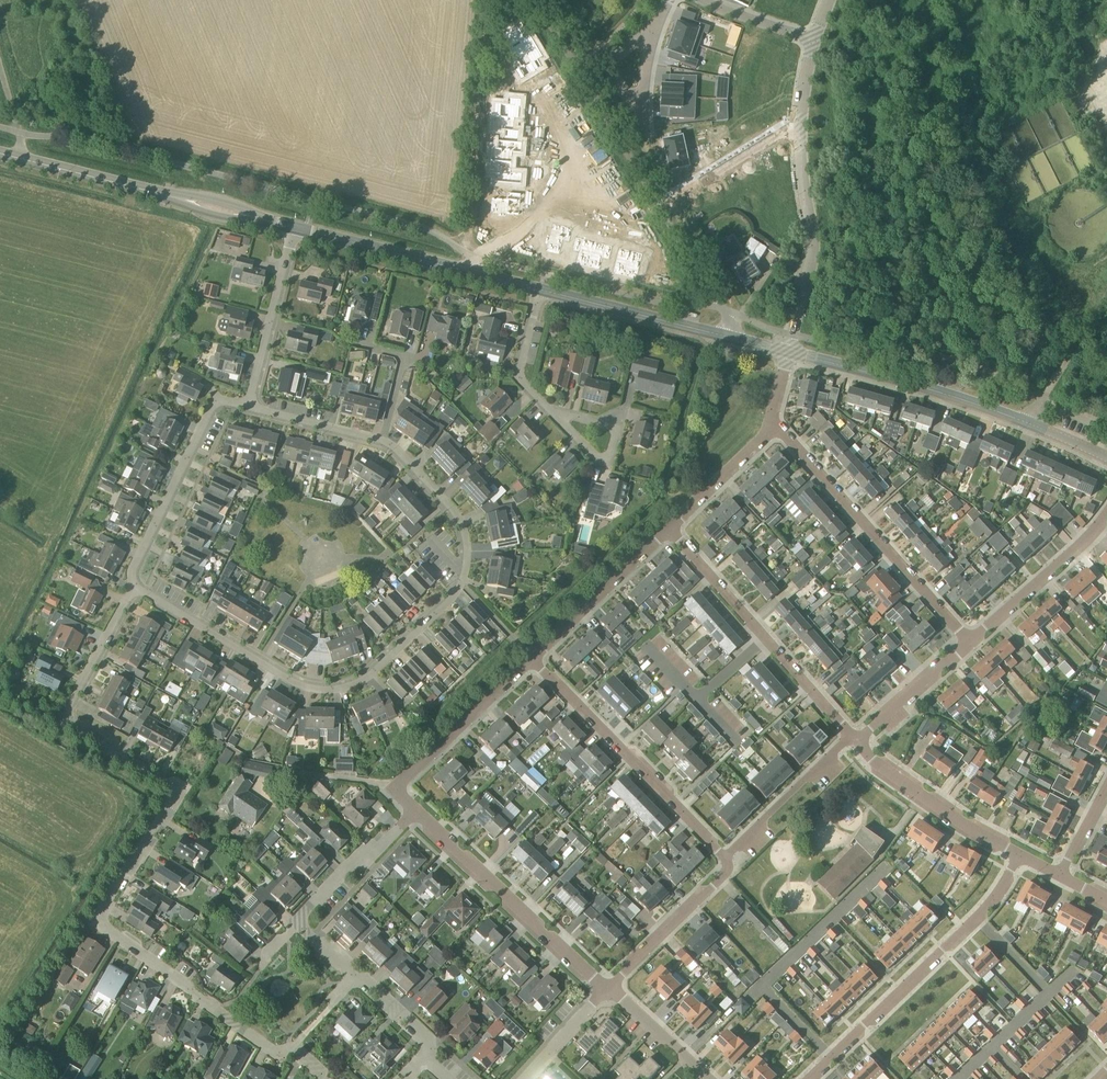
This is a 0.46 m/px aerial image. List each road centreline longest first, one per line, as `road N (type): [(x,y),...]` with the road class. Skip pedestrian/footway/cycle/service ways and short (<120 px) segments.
road 1 (residential): [(293,1048),(271,1052),(102,923),(101,911),(182,792),(65,727),(62,718),(135,585)]
road 2 (residential): [(383,441),(450,505),(463,525),(467,566),(450,598),(362,683),(319,692),(135,585)]
road 3 (residential): [(728,337),(725,311),(530,0)]
road 4 (secondary): [(1106,457),(979,405),(789,352)]
road 5 (residential): [(789,352),(814,257),(800,148),(815,41)]
road 6 (residential): [(810,1078),(981,918),(1024,853)]
road 7 (secondary): [(297,230),(0,155)]
road 8 (residential): [(970,643),(773,423)]
road 9 (residential): [(856,741),(669,530)]
road 10 (residential): [(725,858),(537,659)]
road 11 (residential): [(608,990),(415,812)]
road 12 (track): [(492,0),(467,255)]
road 13 (secondary): [(541,290),(297,230)]
road 14 (residential): [(135,585),(134,570),(209,411),(227,402),(251,407)]
road 15 (residential): [(415,812),(395,794),(401,786),(537,659)]
road 16 (residential): [(1024,853),(880,765),(856,741)]
road 17 (secondary): [(728,337),(541,290)]
road 18 (residential): [(970,643),(1106,513)]
road 19 (residential): [(537,659),(669,530)]
road 20 (residential): [(251,407),(297,230)]
road 21 (residential): [(608,990),(725,874)]
road 22 (residential): [(297,920),(415,812)]
road 23 (residential): [(856,741),(970,643)]
road 24 (residential): [(669,530),(773,423)]
road 25 (residential): [(653,140),(654,68),(679,0)]
road 26 (residential): [(552,412),(522,382),(541,290)]
road 27 (residential): [(251,407),(383,441)]
road 28 (residential): [(705,1078),(608,990)]
road 29 (residential): [(815,41),(701,0)]
road 30 (residential): [(526,1078),(608,990)]

